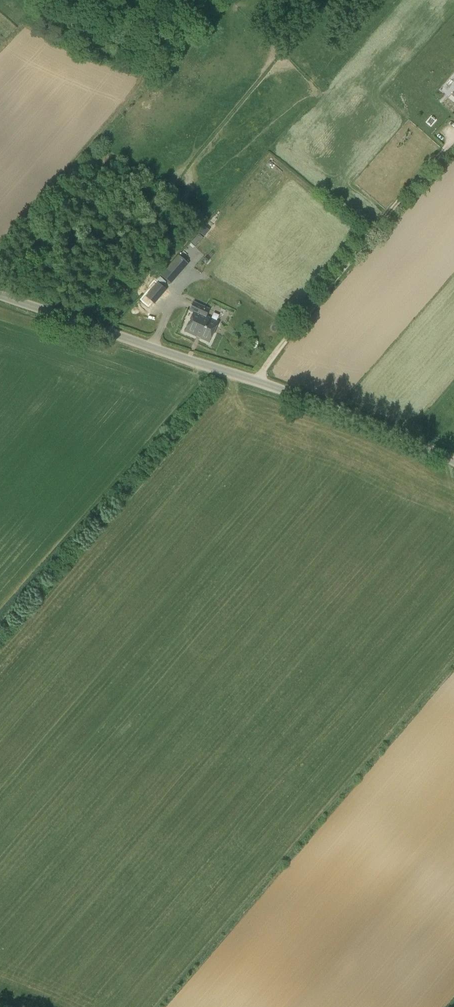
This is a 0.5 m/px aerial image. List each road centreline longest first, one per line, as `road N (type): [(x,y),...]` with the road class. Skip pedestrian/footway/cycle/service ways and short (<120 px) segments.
road 1 (unclassified): [(453,460),(310,400),(0,296)]
road 2 (track): [(254,382),(453,140)]

